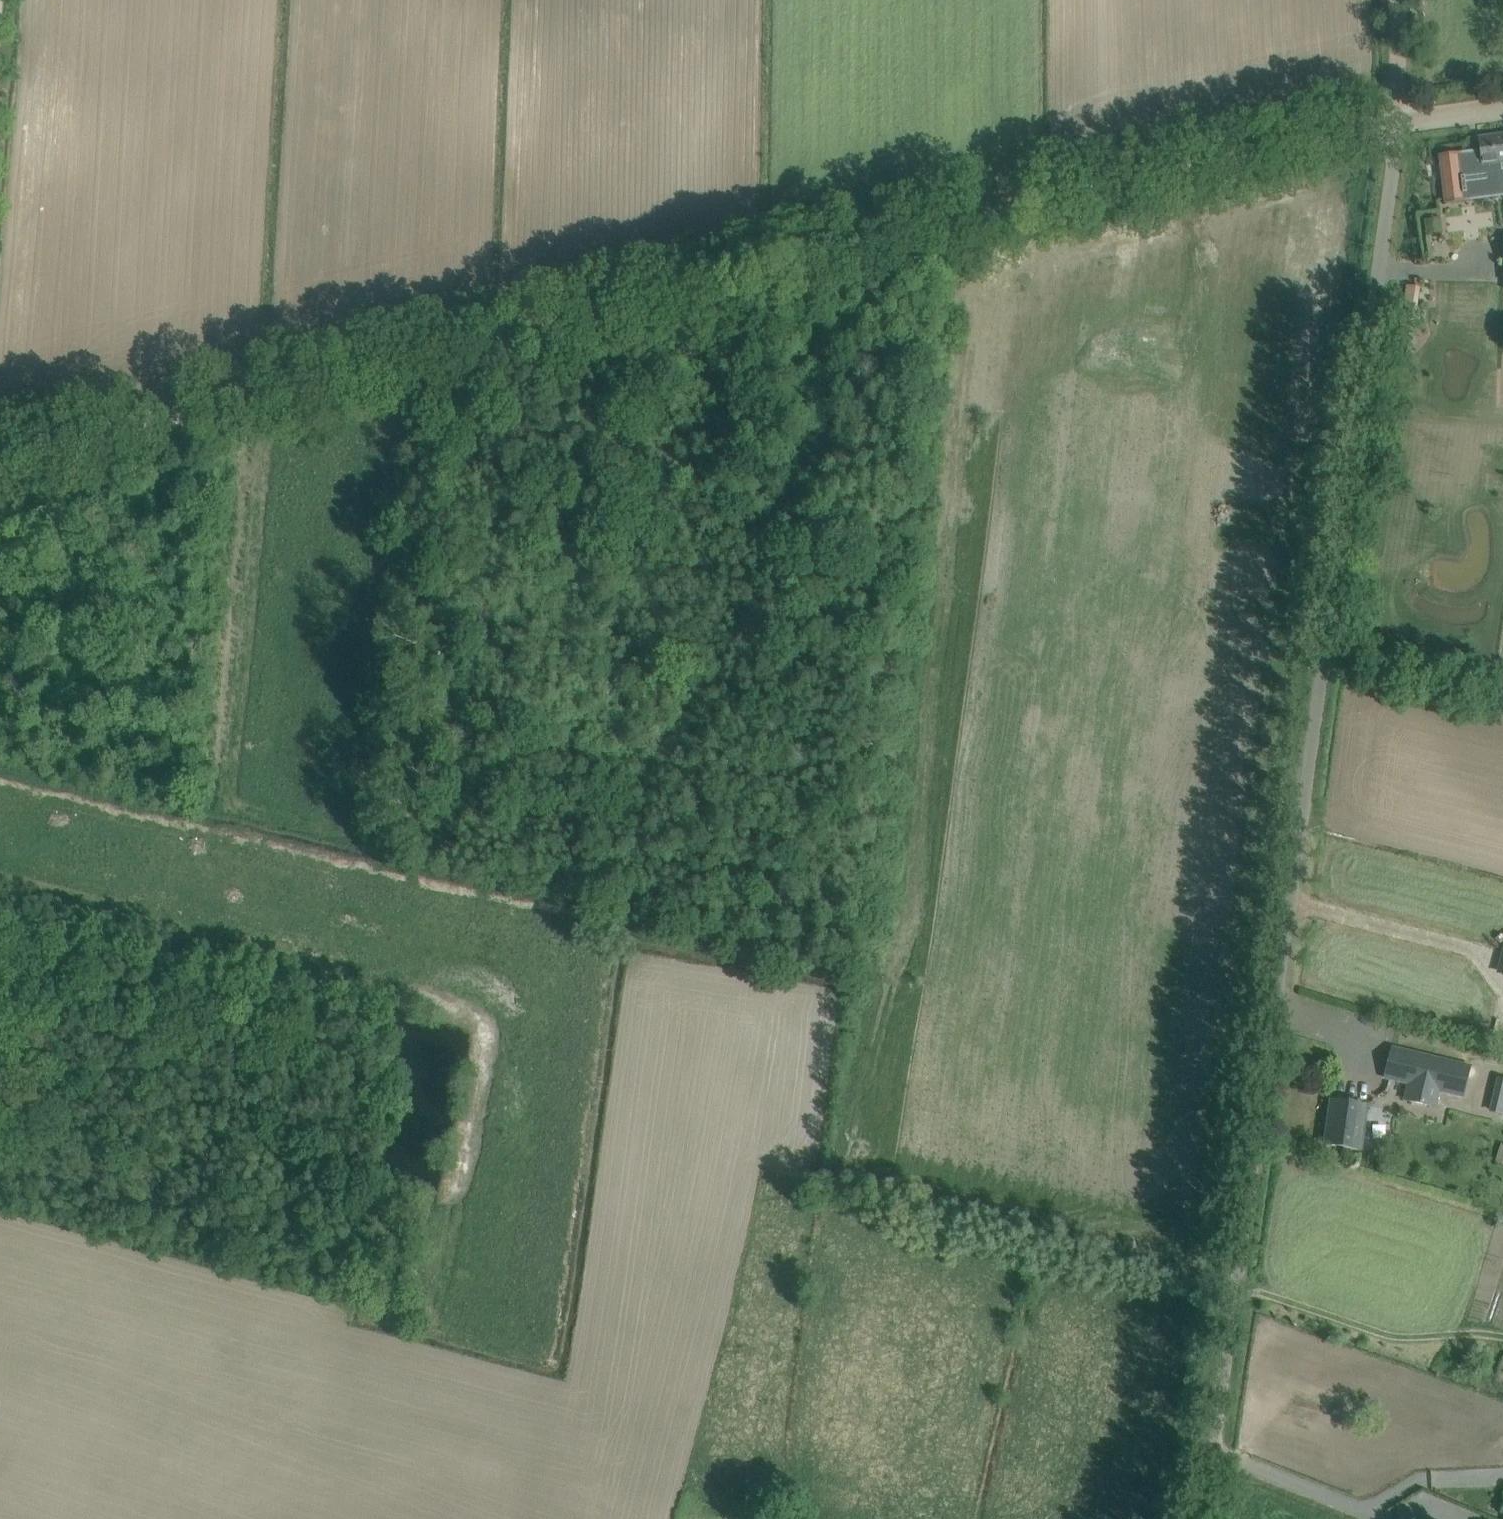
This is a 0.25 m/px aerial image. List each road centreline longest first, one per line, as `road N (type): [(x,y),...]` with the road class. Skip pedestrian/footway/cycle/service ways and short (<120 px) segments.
road 1 (unclassified): [(0,459),(1391,125)]
road 2 (unclassified): [(1190,1518),(1234,1296),(1391,125)]
road 3 (track): [(1391,125),(1389,0)]

